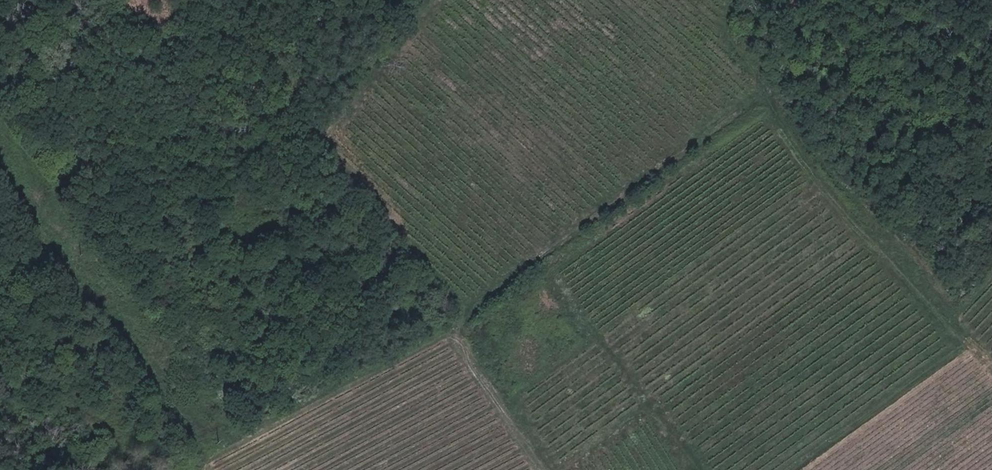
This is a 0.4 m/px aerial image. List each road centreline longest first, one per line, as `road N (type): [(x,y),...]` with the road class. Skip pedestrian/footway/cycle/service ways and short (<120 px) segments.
road 1 (track): [(202,469),(456,336),(776,101)]
road 2 (track): [(991,357),(776,101),(728,24),(734,0)]
road 3 (track): [(313,0),(234,64),(224,85),(161,77),(136,0)]

